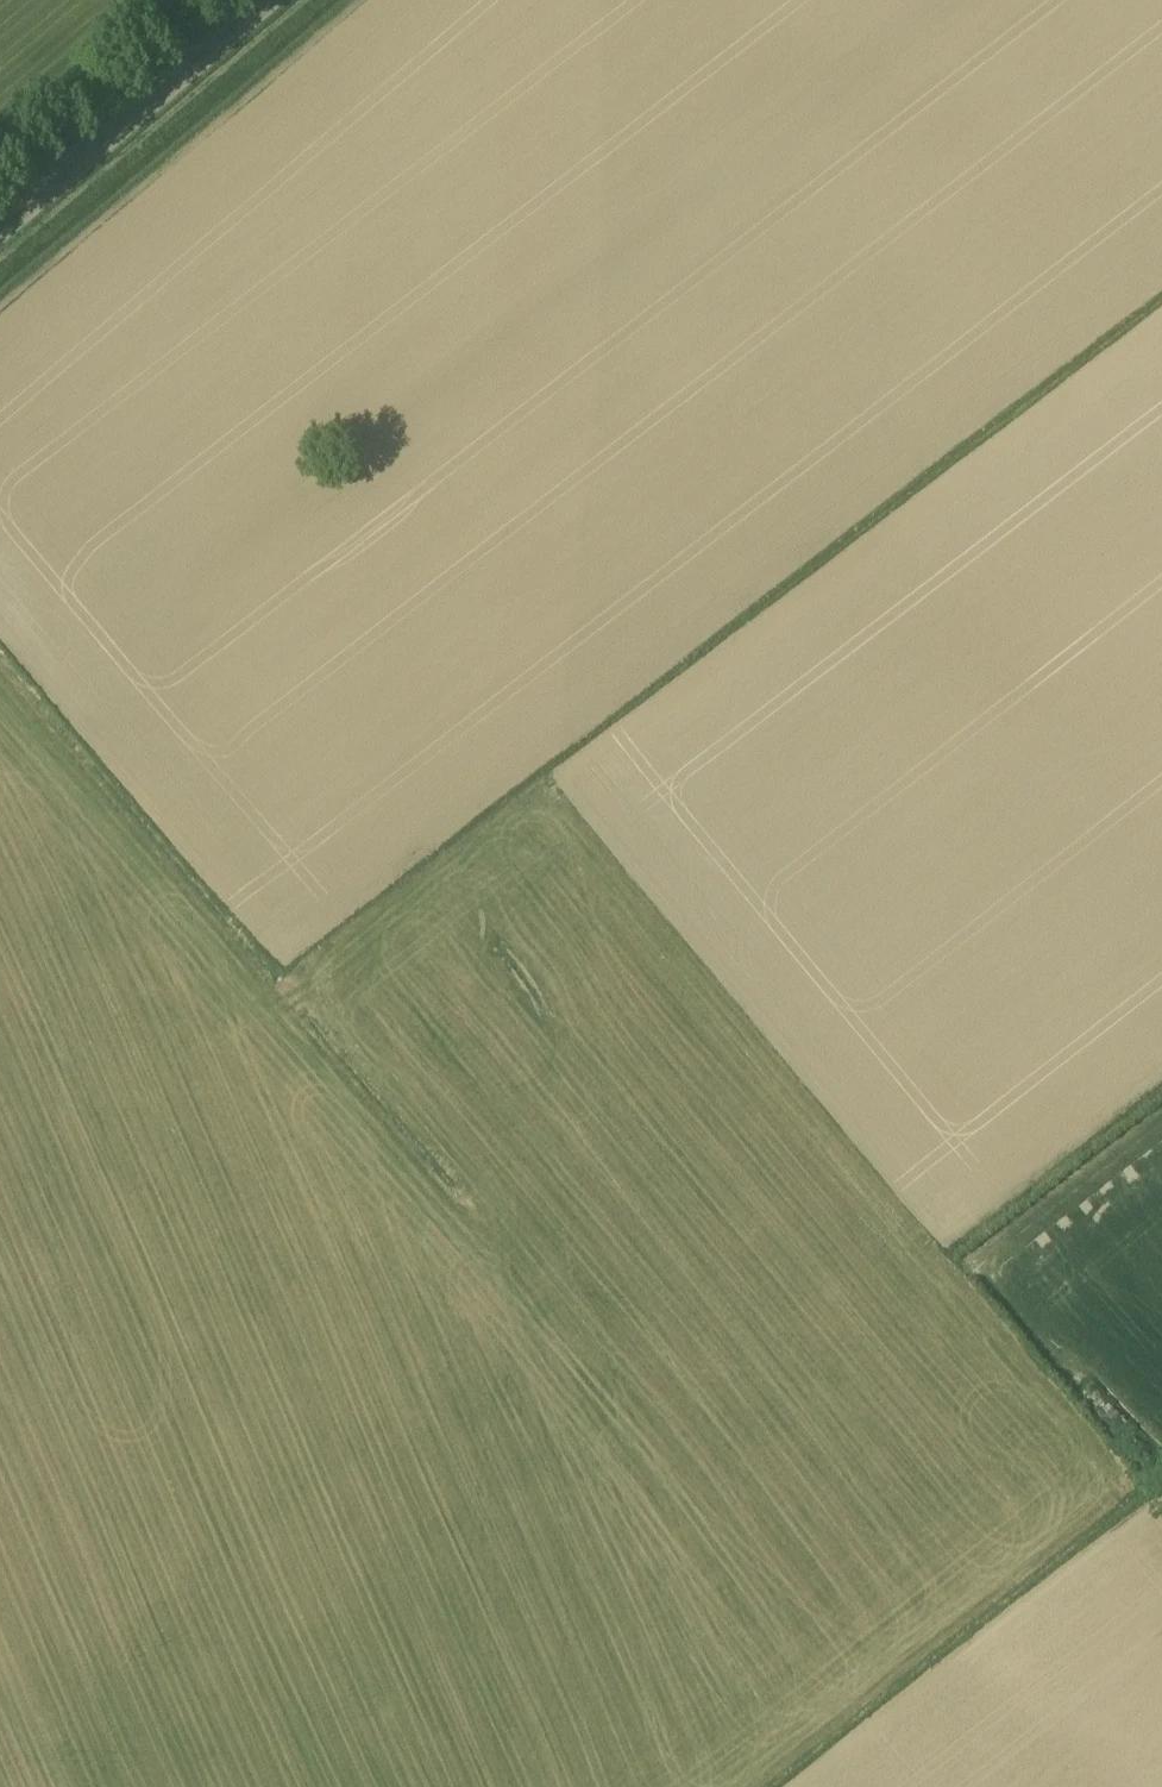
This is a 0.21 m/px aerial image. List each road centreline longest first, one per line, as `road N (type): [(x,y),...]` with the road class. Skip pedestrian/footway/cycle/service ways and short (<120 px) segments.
road 1 (tertiary): [(0,229),(267,0)]

